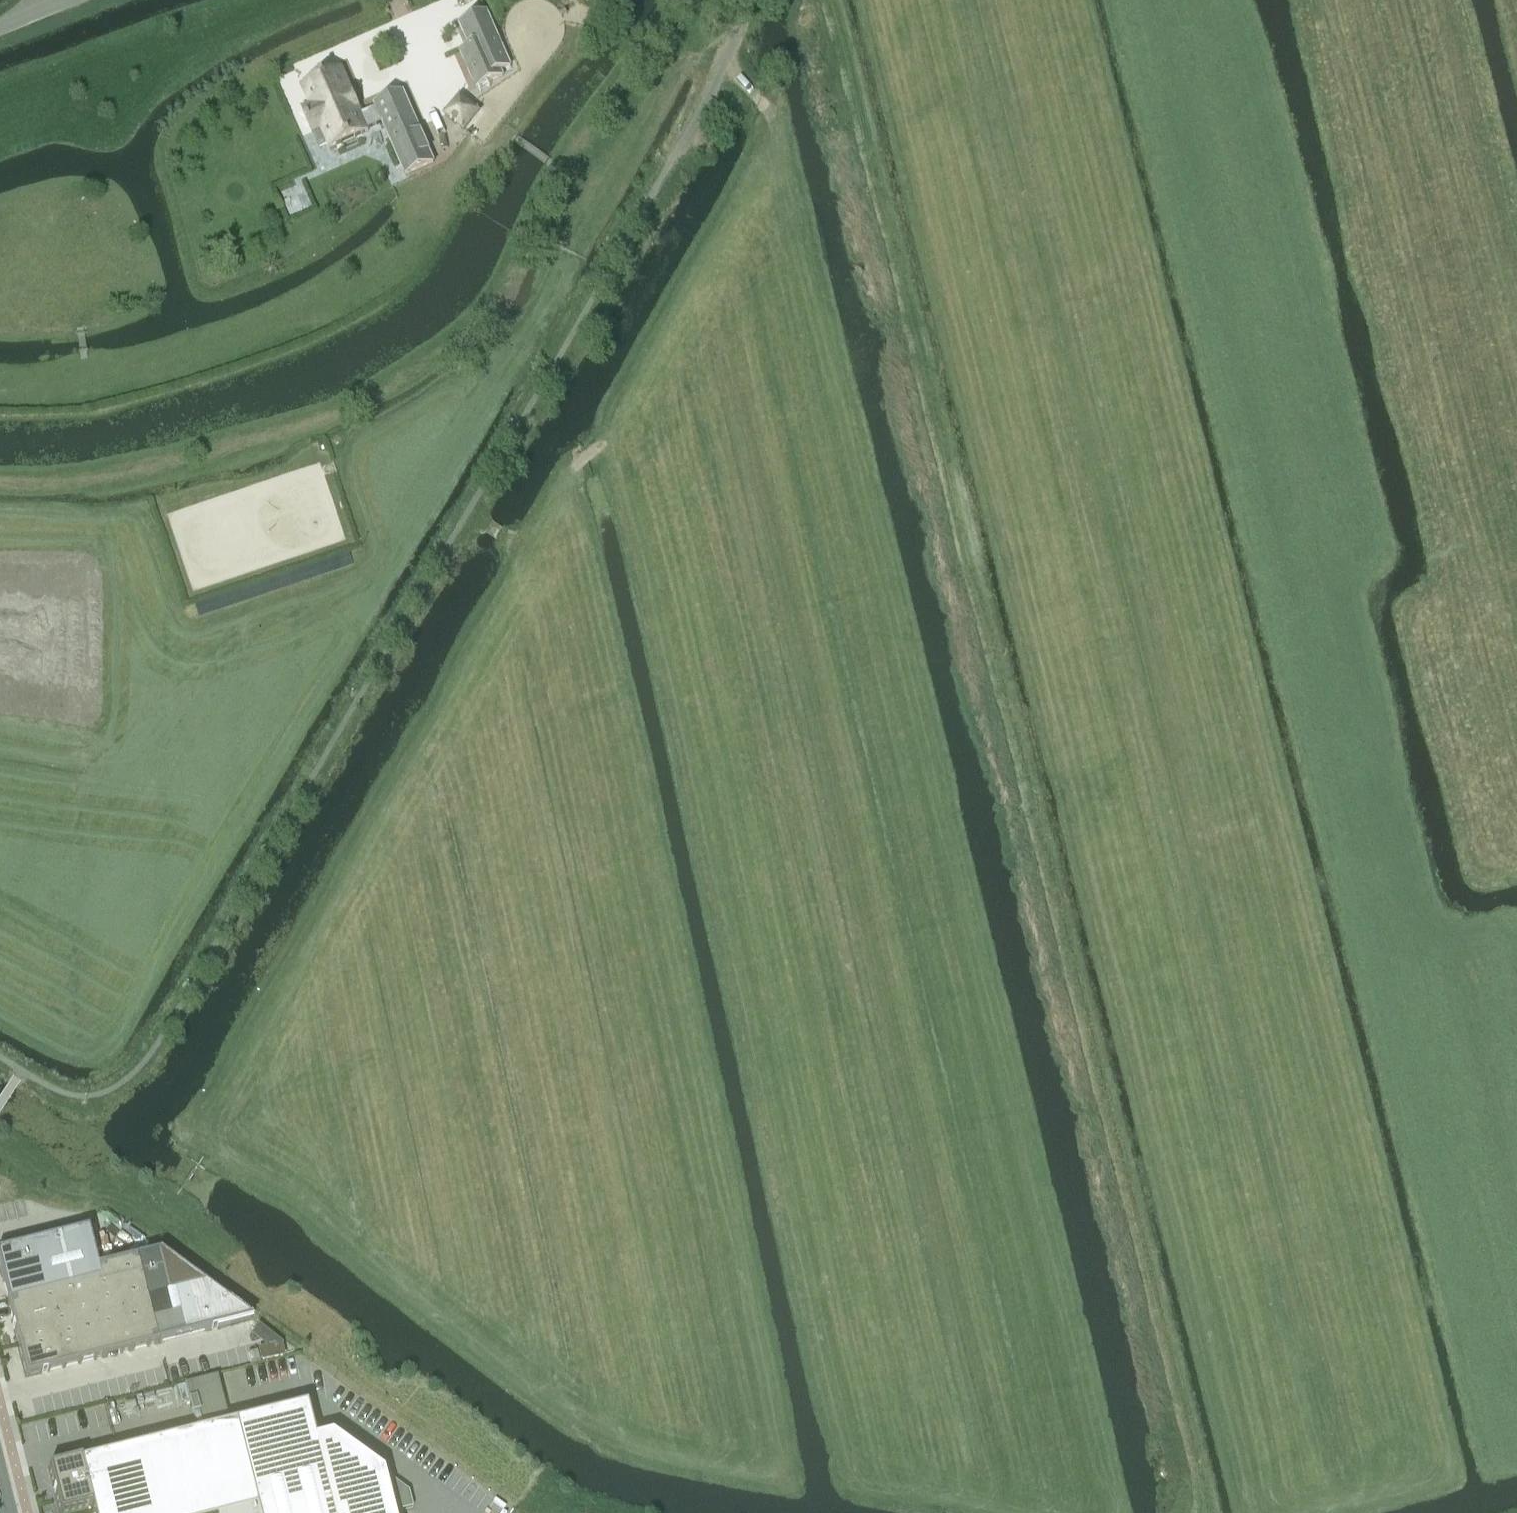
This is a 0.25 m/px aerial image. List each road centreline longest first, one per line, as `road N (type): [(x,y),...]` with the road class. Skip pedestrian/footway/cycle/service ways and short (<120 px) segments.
road 1 (track): [(721,69),(756,96),(767,119),(756,157),(612,402),(598,451),(558,485),(323,900)]

